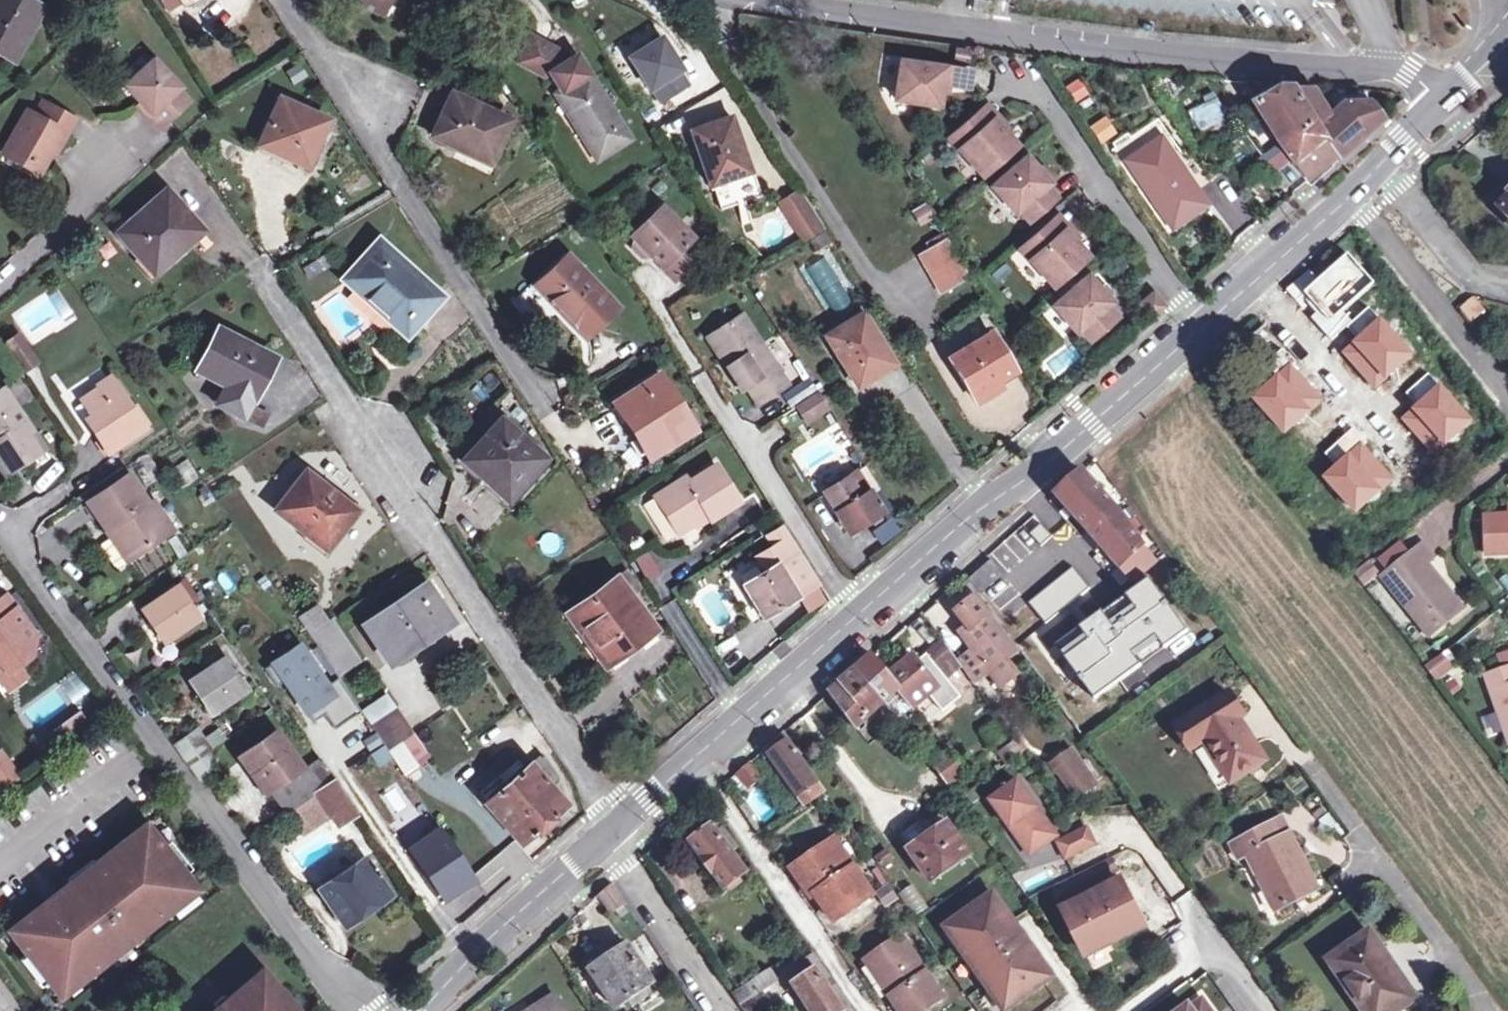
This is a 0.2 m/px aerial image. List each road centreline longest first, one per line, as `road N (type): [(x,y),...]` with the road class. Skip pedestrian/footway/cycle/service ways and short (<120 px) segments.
road 1 (secondary): [(617,826),(1201,326)]
road 2 (residential): [(253,266),(617,826)]
road 3 (residential): [(6,529),(315,967),(365,1010)]
road 4 (residential): [(957,32),(1264,69),(1415,78),(1450,97)]
road 5 (residential): [(544,403),(292,0)]
road 6 (residential): [(1007,84),(1042,94),(1201,326)]
road 7 (residential): [(1310,764),(1485,1010)]
road 8 (residential): [(1507,395),(1352,192)]
road 9 (secondary): [(419,1010),(594,846)]
road 10 (residential): [(594,846),(674,935),(724,1010)]
road 11 (secondary): [(1201,326),(1352,192)]
road 12 (residential): [(767,0),(957,32)]
road 13 (residential): [(1507,282),(1464,271),(1383,163)]
road 14 (residential): [(0,278),(105,182)]
road 15 (residential): [(1195,913),(1267,1010)]

